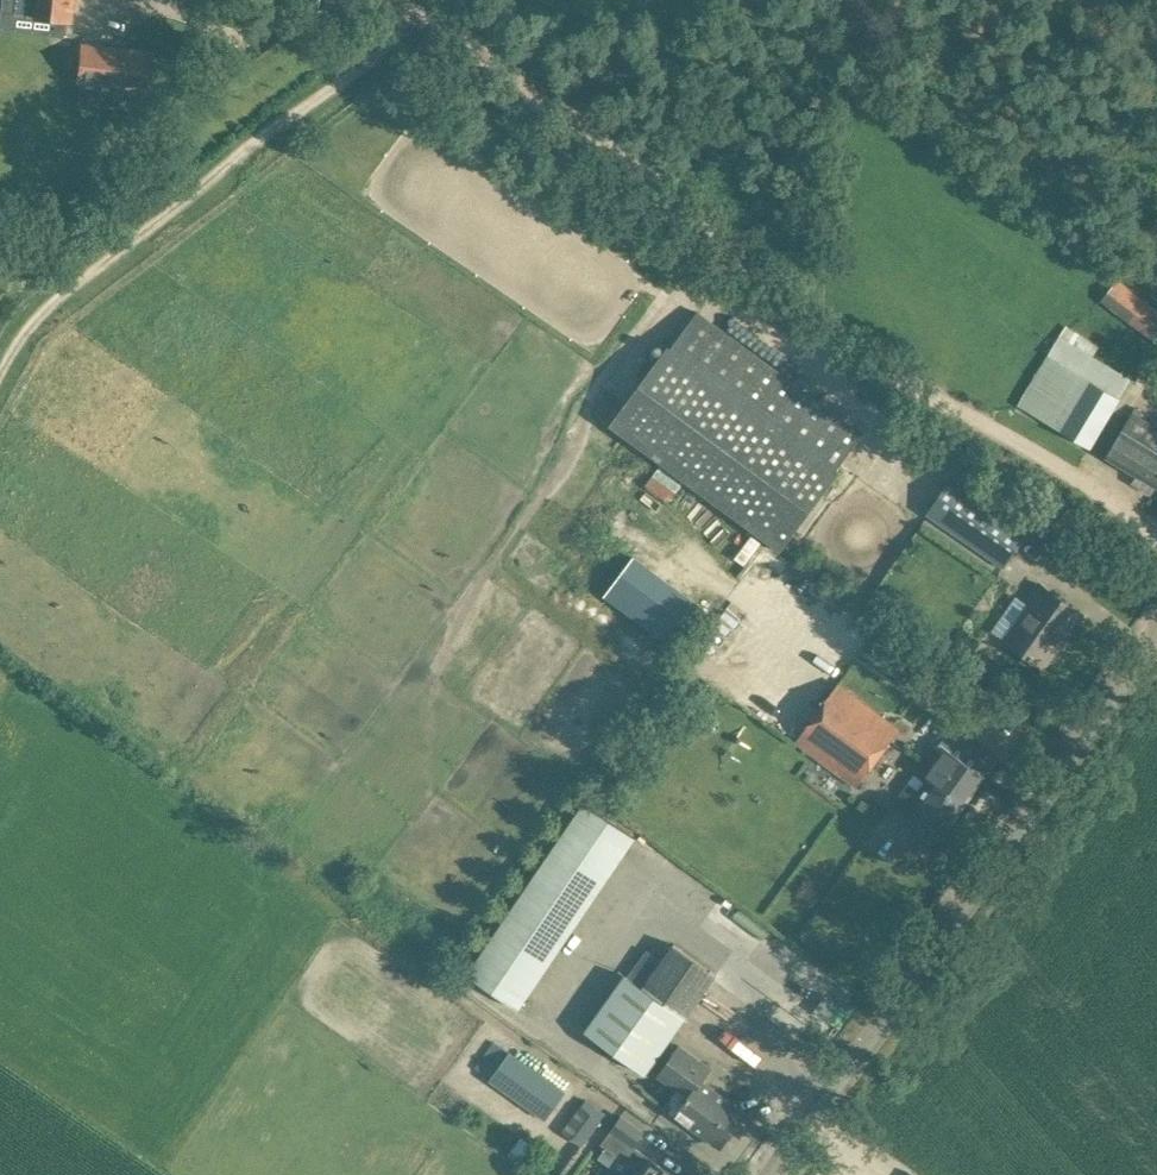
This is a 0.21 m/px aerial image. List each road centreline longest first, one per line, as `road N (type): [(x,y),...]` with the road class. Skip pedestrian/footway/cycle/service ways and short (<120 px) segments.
road 1 (unclassified): [(1156,534),(1085,479),(979,414),(875,368),(772,305),(573,98),(435,0)]
road 2 (tertiary): [(774,1174),(1156,640)]

